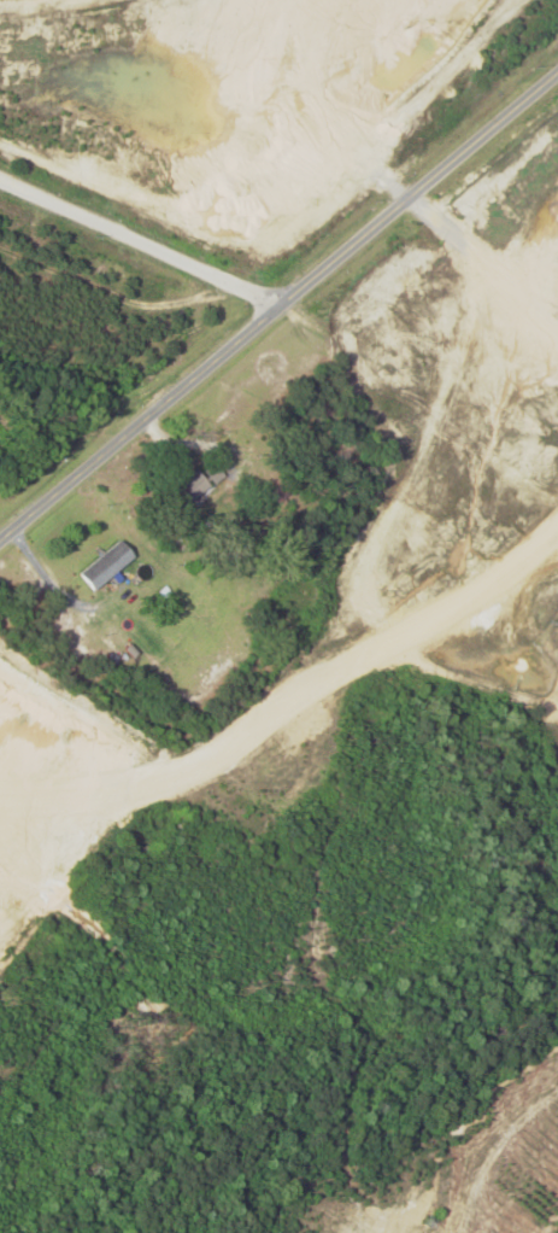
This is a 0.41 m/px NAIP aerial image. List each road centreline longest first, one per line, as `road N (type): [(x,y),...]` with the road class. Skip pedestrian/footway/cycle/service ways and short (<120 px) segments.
road 1 (residential): [(0,548),(557,77)]
road 2 (residential): [(284,303),(0,179)]
road 3 (residential): [(491,410),(284,303)]

